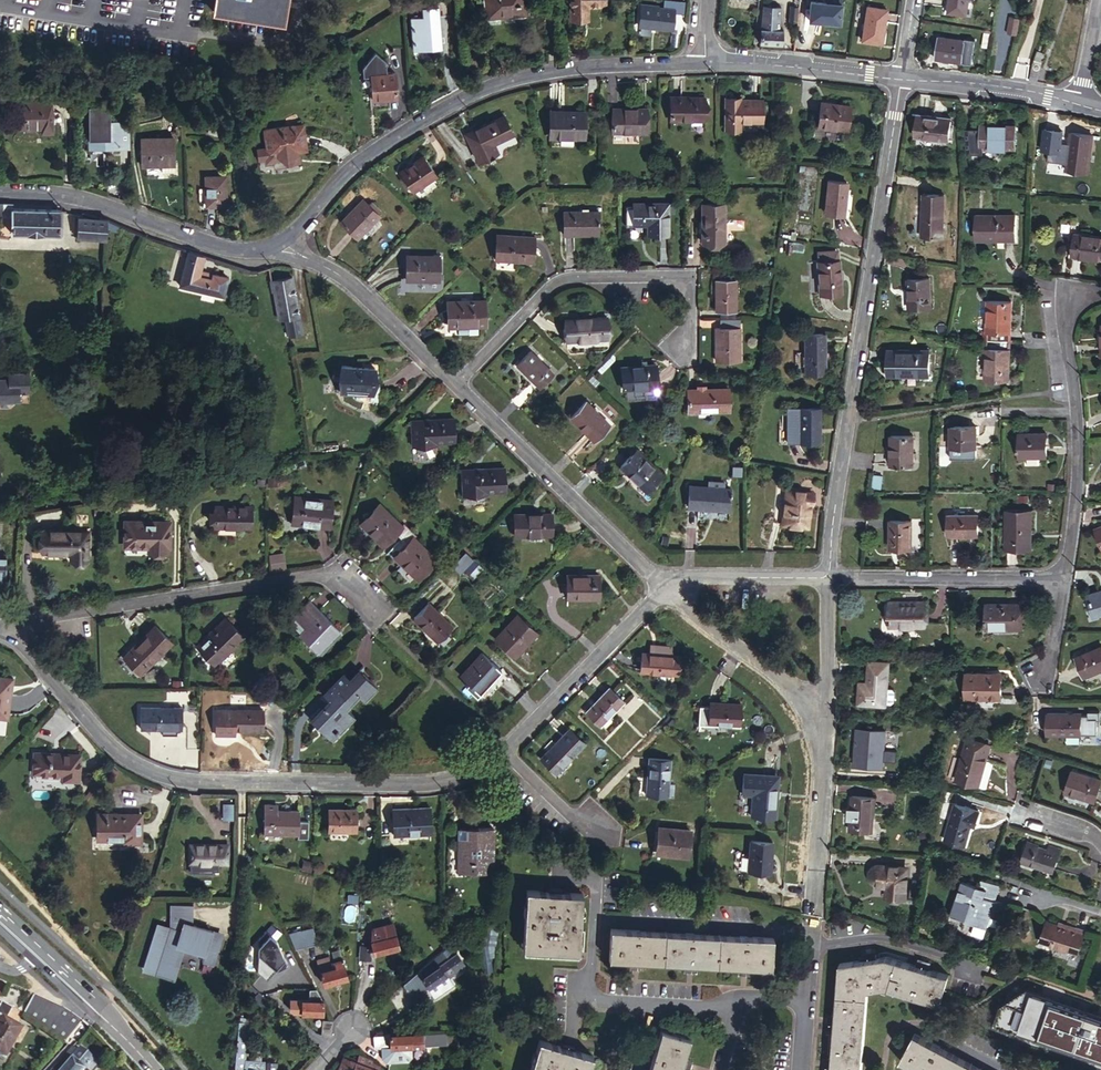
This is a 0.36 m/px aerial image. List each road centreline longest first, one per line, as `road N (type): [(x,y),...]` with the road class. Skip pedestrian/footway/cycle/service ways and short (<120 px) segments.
road 1 (residential): [(504,753),(443,781),(170,778),(117,751),(6,627)]
road 2 (residential): [(830,576),(833,507),(902,79)]
road 3 (residential): [(280,242),(345,172),(475,89),(565,66),(702,62)]
road 4 (residential): [(6,627),(338,572),(368,601)]
road 5 (residential): [(806,1000),(700,1008),(600,998),(591,980),(596,878),(558,872)]
road 6 (residential): [(456,386),(553,285),(577,277),(690,279),(690,338)]
road 7 (residential): [(456,386),(668,590)]
road 8 (residential): [(1065,581),(1077,499),(1079,430),(1066,321),(1074,295)]
road 9 (residential): [(0,190),(64,195),(226,247),(280,242)]
road 10 (residential): [(830,576),(1065,581)]
road 11 (residential): [(668,590),(504,753)]
road 12 (residential): [(280,242),(347,279),(456,386)]
road 13 (secondary): [(154,1069),(0,914)]
road 14 (unclassified): [(702,62),(902,79)]
road 15 (residential): [(668,590),(826,711)]
road 16 (residential): [(814,908),(826,711)]
road 17 (unclassified): [(902,79),(1078,102)]
road 18 (residential): [(830,576),(702,576),(668,590)]
road 19 (residential): [(826,711),(830,576)]
road 20 (residential): [(504,753),(573,818),(598,822)]

